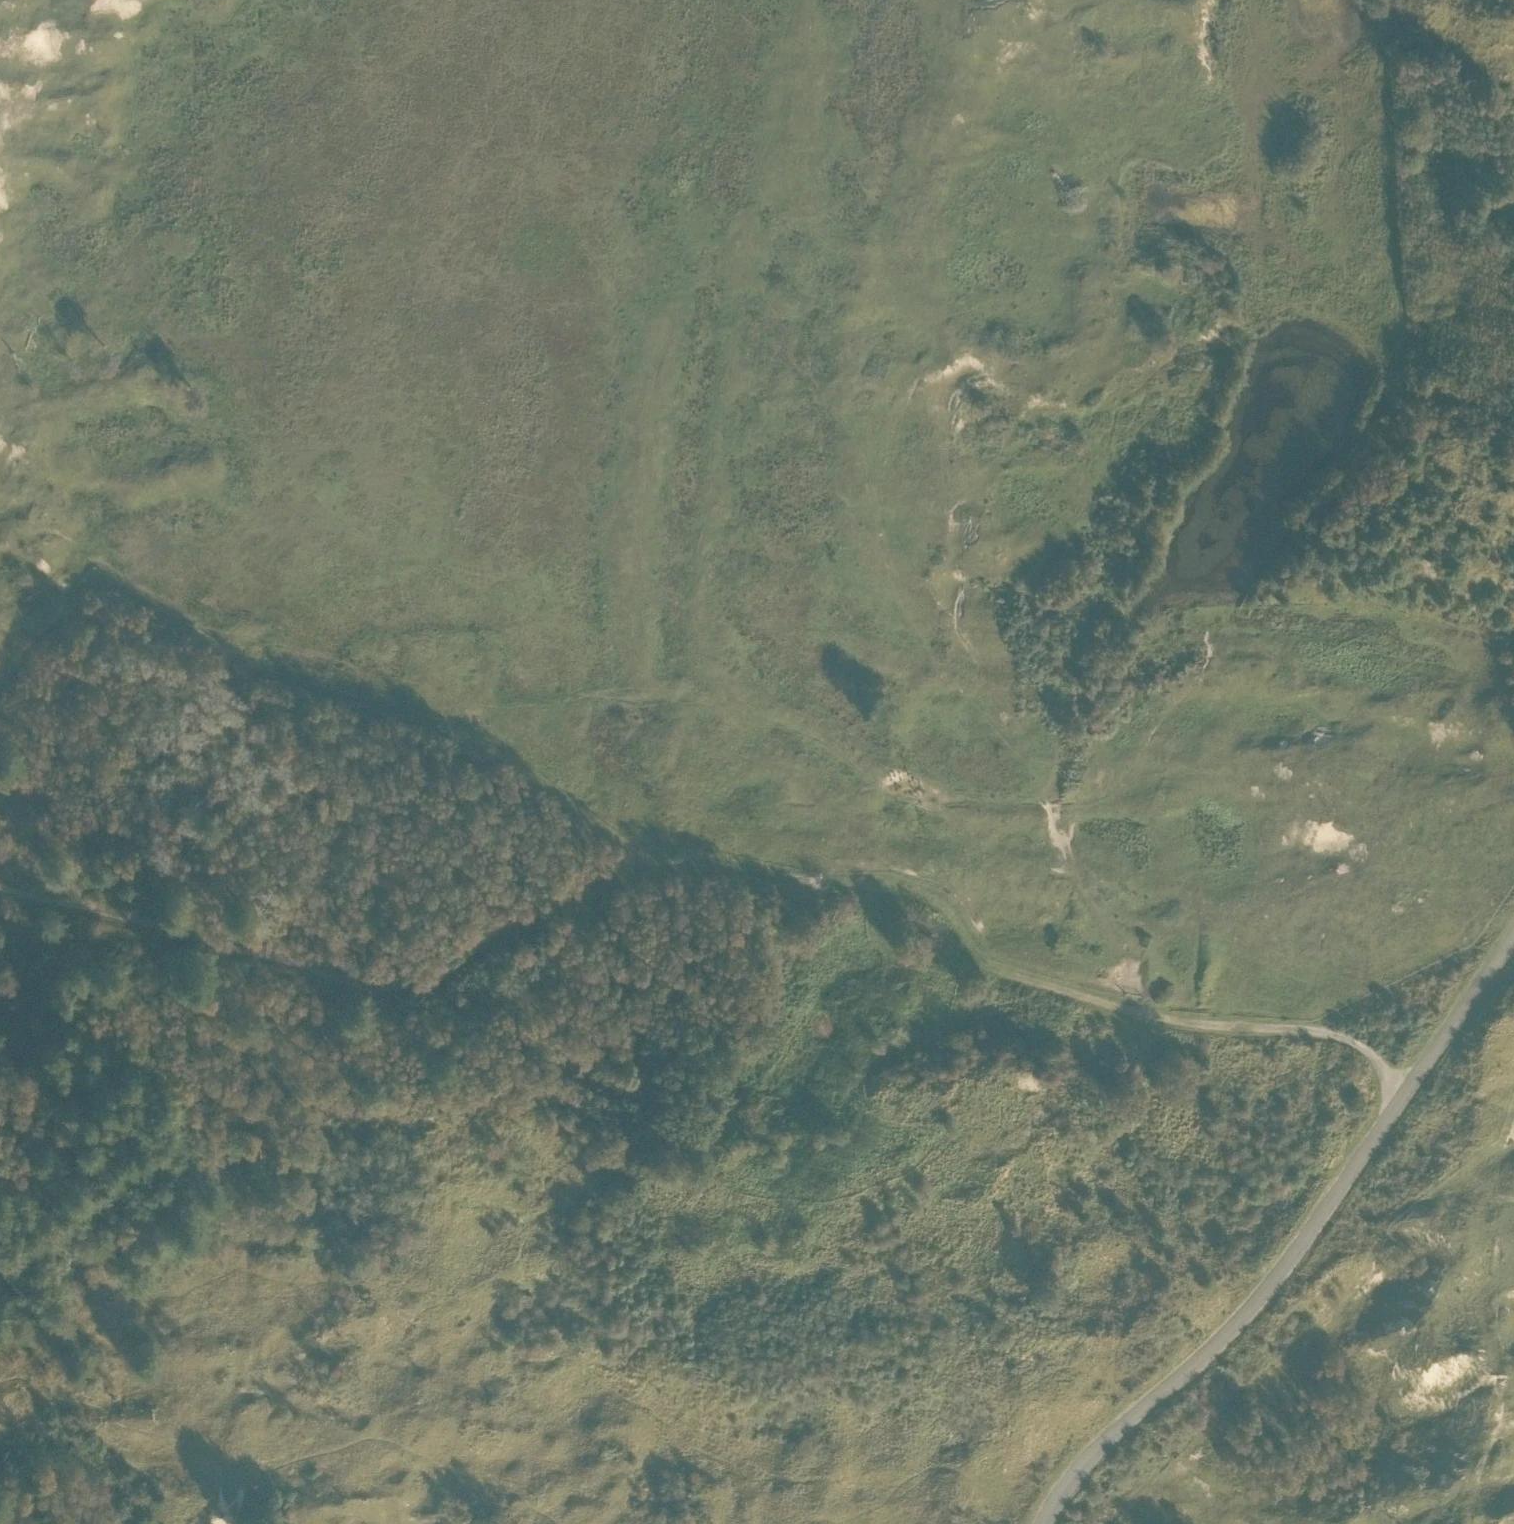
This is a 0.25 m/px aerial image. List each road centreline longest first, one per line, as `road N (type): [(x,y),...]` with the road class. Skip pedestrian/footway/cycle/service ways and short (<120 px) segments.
road 1 (unclassified): [(1042,1523),(1091,1454),(1264,1291),(1513,935)]

